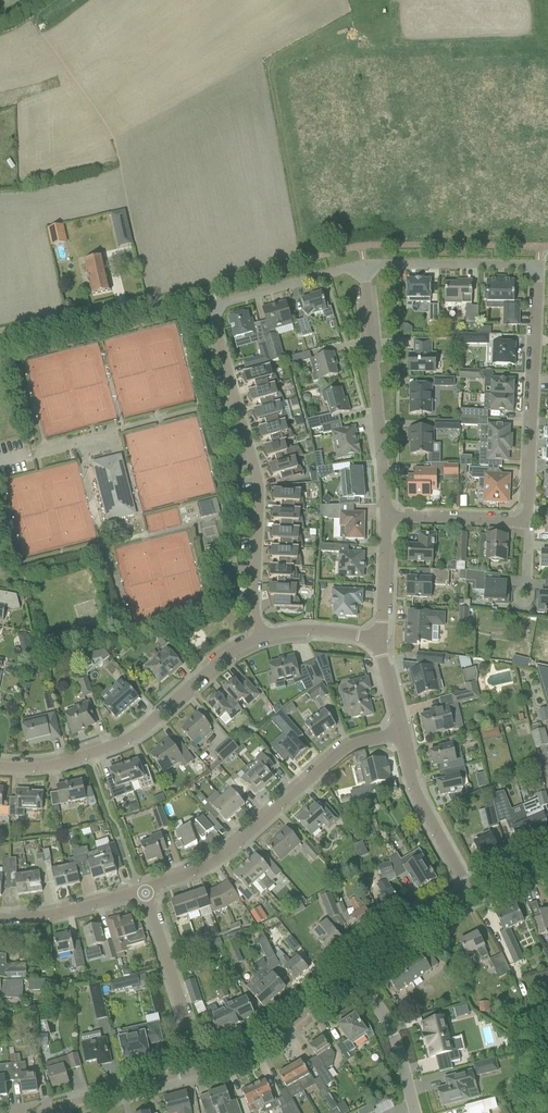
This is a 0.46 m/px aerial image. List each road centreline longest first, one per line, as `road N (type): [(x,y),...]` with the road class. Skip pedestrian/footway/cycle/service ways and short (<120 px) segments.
road 1 (unclassified): [(262,638),(258,480),(219,309),(364,268)]
road 2 (unclassified): [(364,268),(538,269),(526,523)]
road 3 (unclassified): [(145,889),(224,855),(350,746),(399,734)]
road 4 (unclassified): [(262,638),(223,658),(125,741),(77,758),(0,766)]
road 5 (unclassified): [(387,519),(364,268)]
road 6 (residential): [(0,335),(213,291)]
road 7 (unclassified): [(201,1068),(145,889)]
road 8 (unclassified): [(471,896),(412,780),(399,734)]
road 9 (unclassified): [(201,1068),(272,1036),(351,975)]
road 10 (unclassified): [(44,1112),(201,1068)]
road 11 (residential): [(415,1112),(398,1040),(351,975)]
road 12 (unclassified): [(0,919),(41,917),(145,889)]
road 13 (unclassified): [(351,975),(471,896)]
road 14 (unclassified): [(387,519),(526,523)]
road 15 (unclassified): [(377,640),(387,519)]

